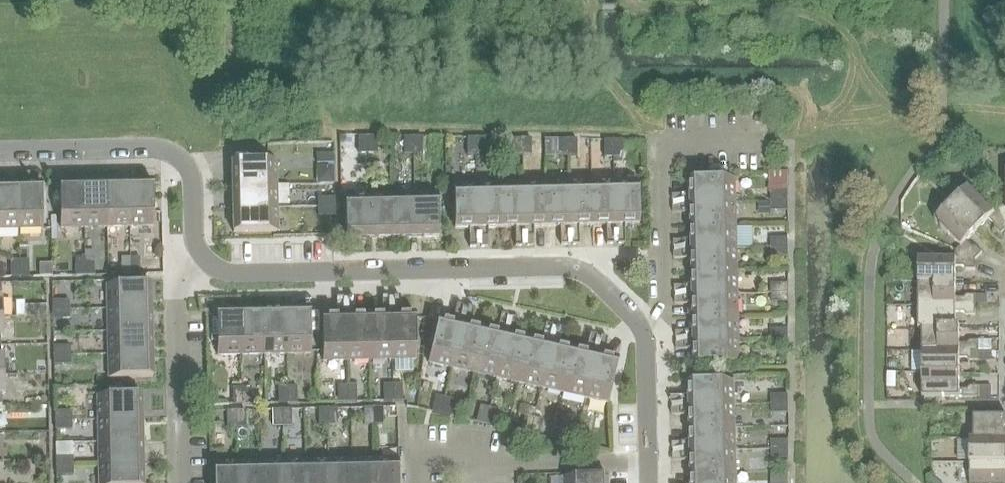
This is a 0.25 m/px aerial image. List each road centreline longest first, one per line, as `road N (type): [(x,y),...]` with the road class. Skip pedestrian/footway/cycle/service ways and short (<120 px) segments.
road 1 (residential): [(204,258),(236,273),(579,270),(633,316),(644,337),(648,482)]
road 2 (residential): [(0,151),(169,151),(189,169),(204,258)]
road 3 (residential): [(184,482),(180,284),(204,258)]

